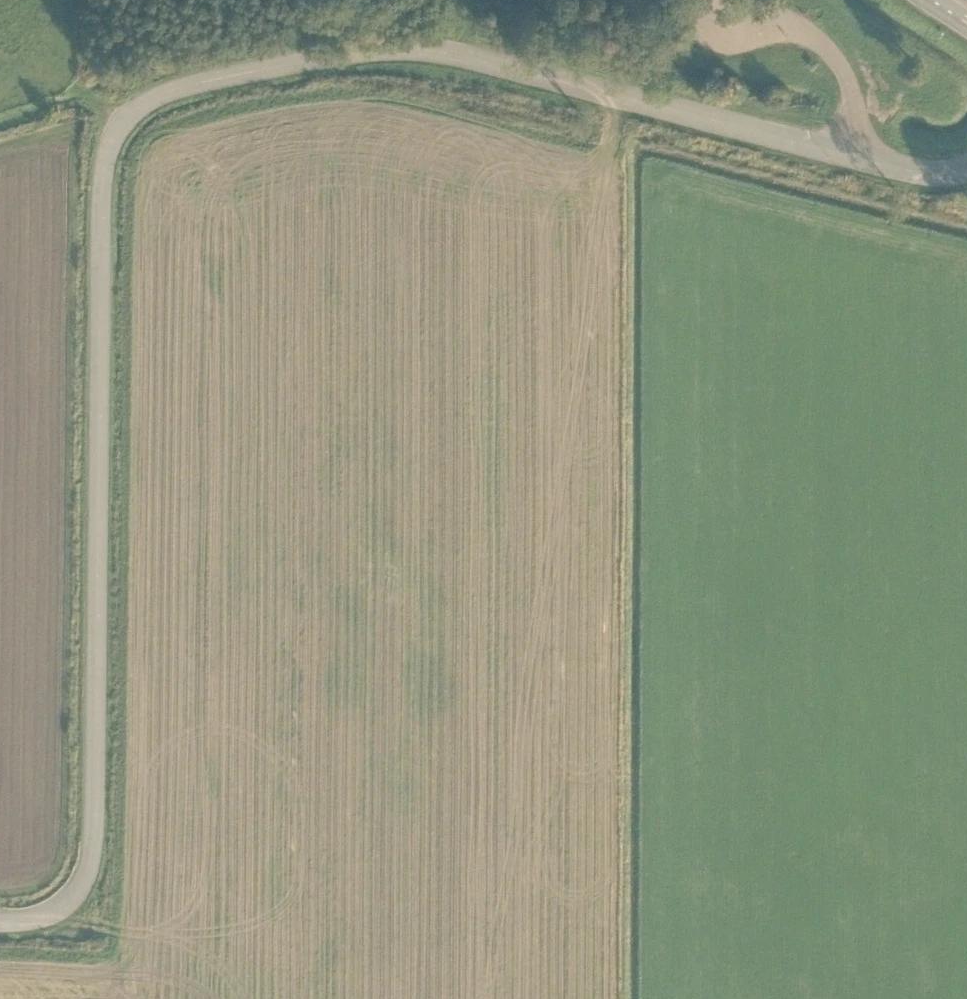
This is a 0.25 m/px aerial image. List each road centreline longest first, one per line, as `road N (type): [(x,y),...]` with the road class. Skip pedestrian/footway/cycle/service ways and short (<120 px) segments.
road 1 (tertiary): [(856,157),(422,46),(186,83),(140,103),(115,131),(103,174),(90,862),(56,907),(0,919)]

